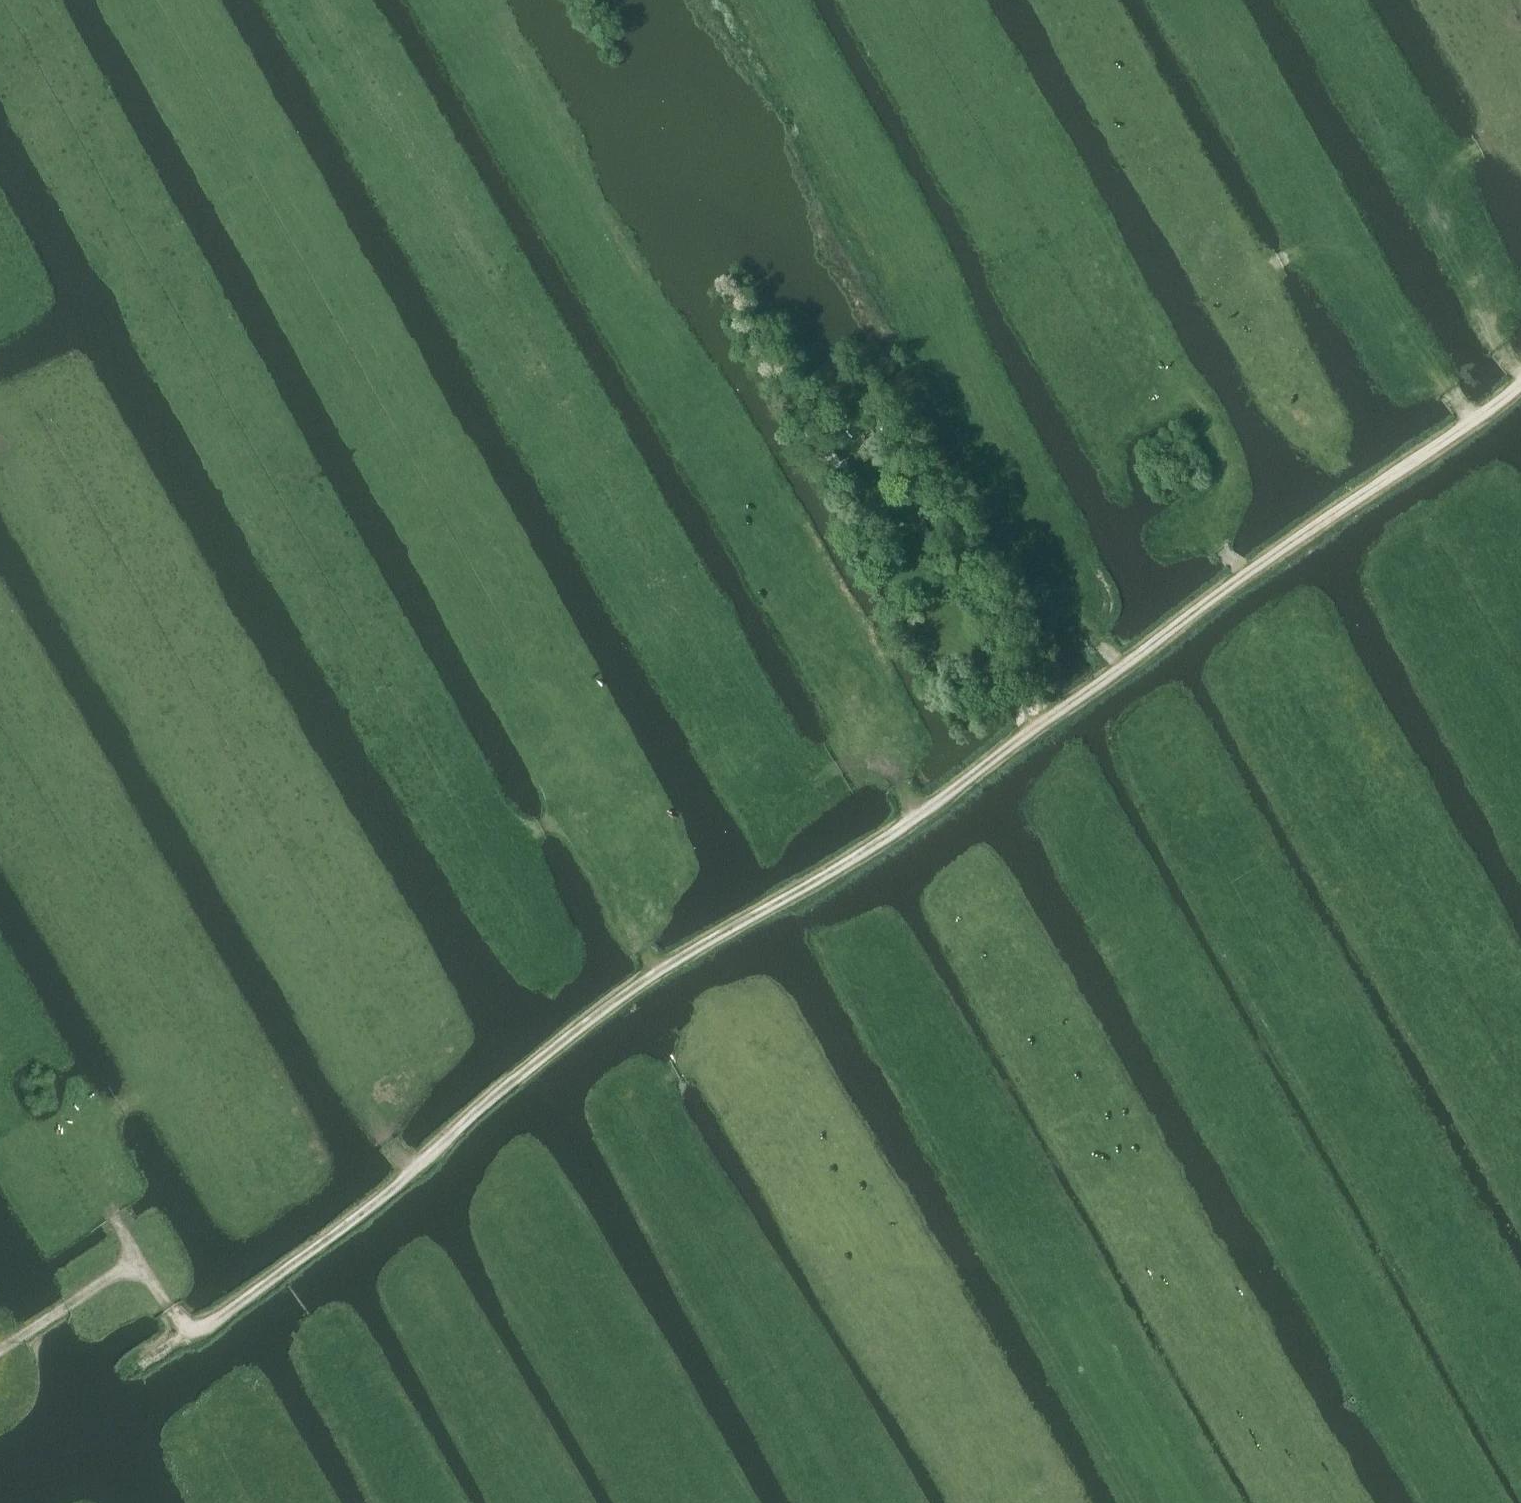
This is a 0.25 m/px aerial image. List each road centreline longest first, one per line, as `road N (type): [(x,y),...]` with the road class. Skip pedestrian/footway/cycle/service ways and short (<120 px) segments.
road 1 (track): [(1520,384),(828,876),(675,961),(554,1047),(362,1214),(280,1272)]
road 2 (track): [(280,1272),(191,1330),(111,1217)]
road 3 (track): [(140,1261),(0,1352)]

